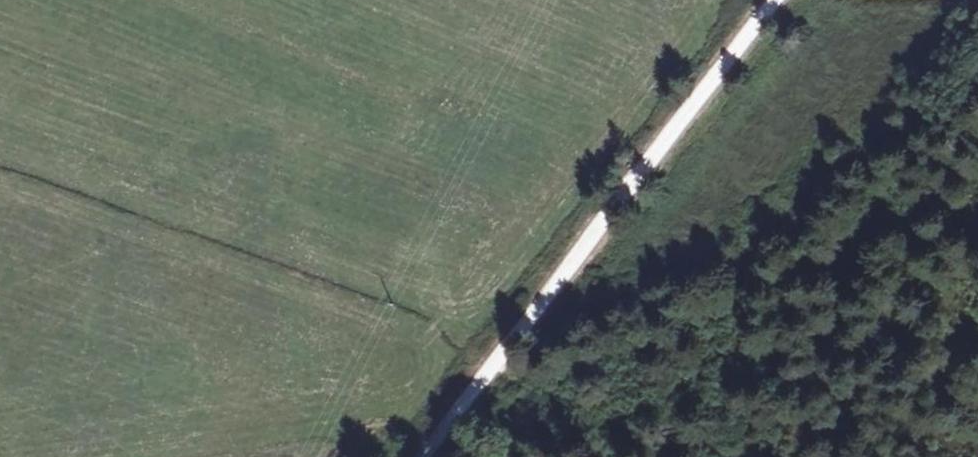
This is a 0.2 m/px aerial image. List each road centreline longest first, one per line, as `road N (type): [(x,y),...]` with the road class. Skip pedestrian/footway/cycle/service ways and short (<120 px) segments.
road 1 (track): [(423,456),(775,0)]

